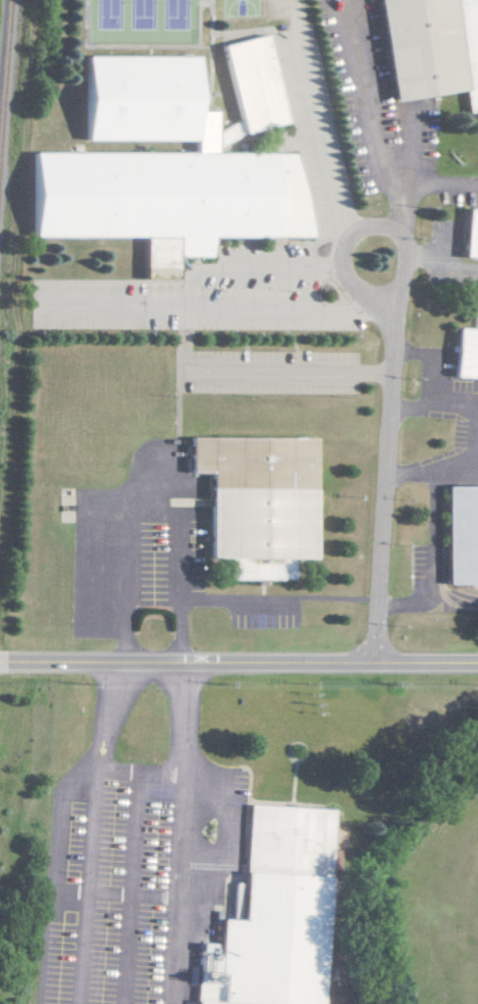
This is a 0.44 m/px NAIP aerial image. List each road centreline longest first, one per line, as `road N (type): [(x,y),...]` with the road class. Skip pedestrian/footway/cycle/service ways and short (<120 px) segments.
road 1 (residential): [(477,664),(0,662)]
road 2 (residential): [(380,260),(392,312),(375,664)]

